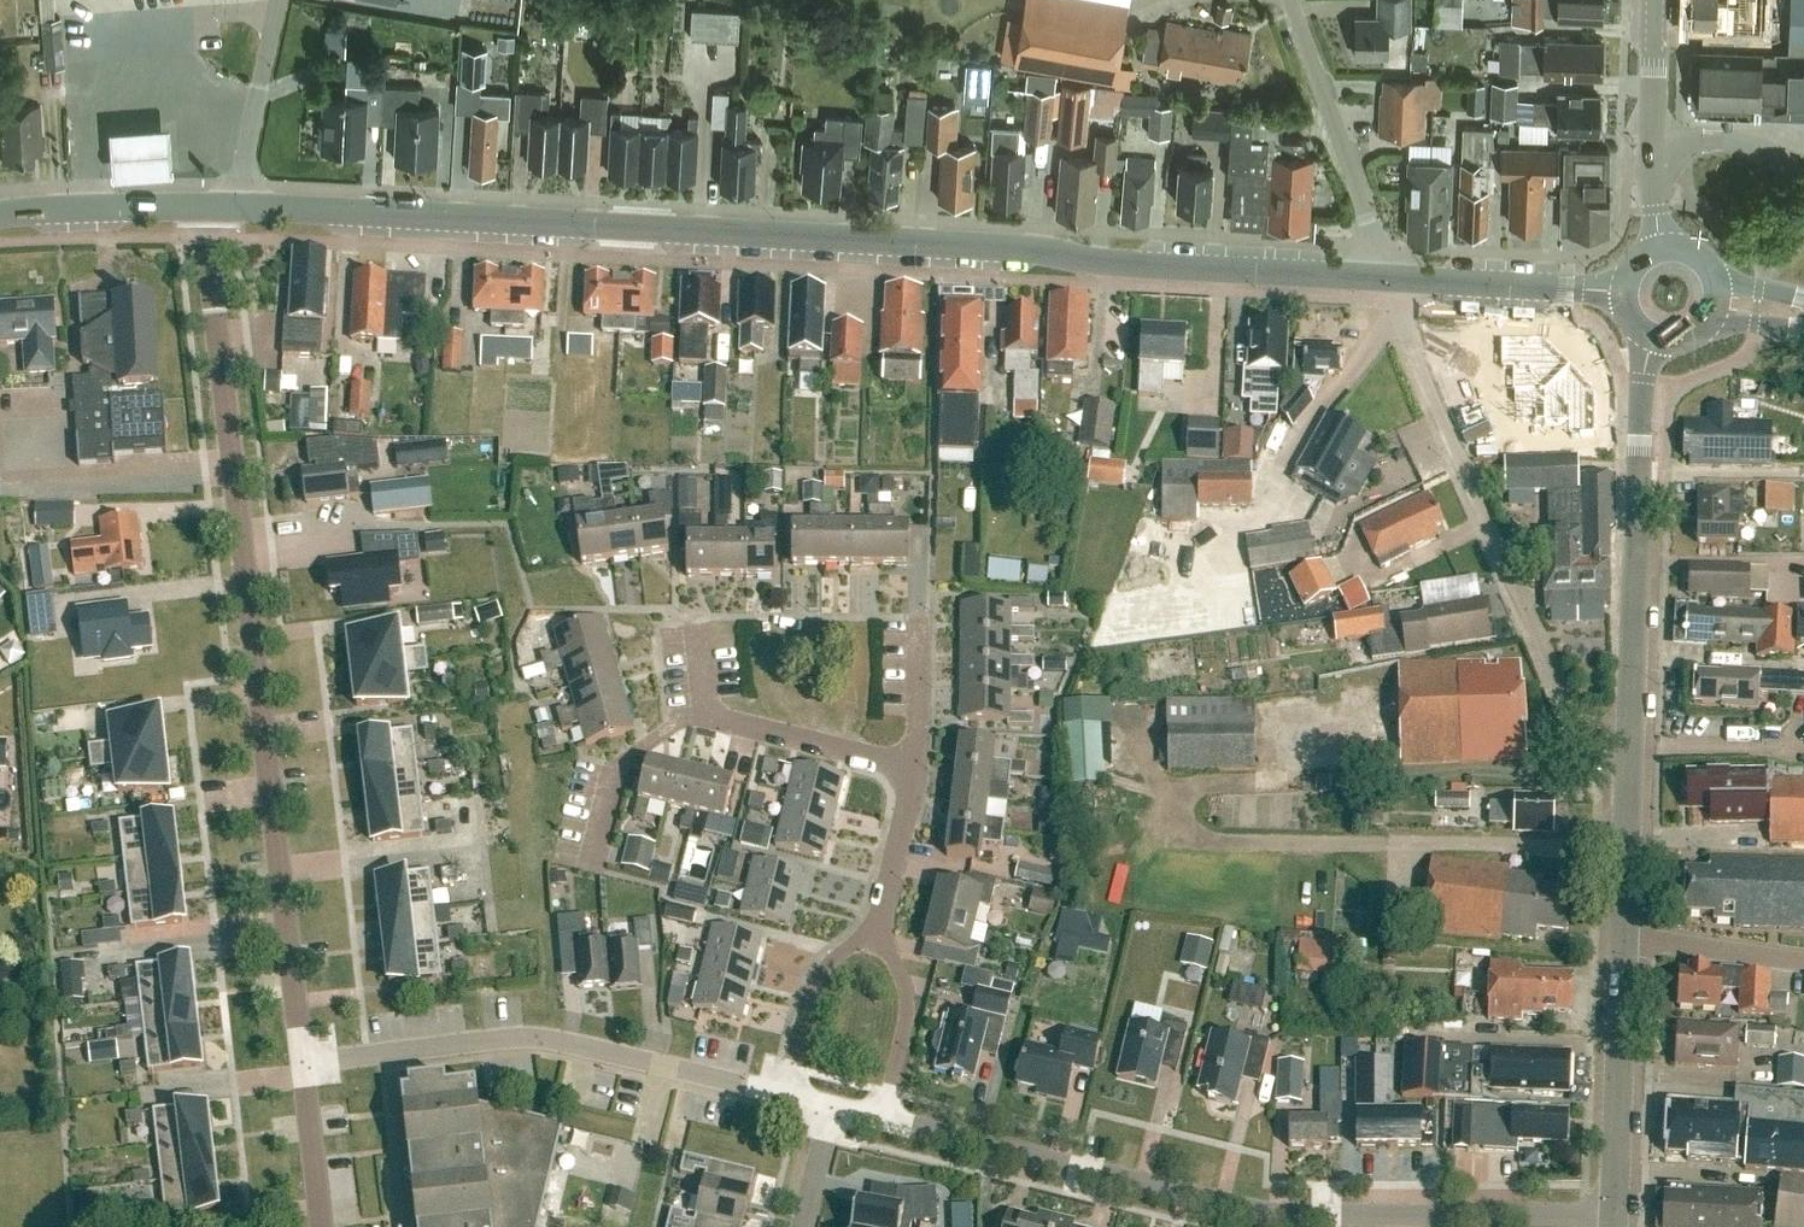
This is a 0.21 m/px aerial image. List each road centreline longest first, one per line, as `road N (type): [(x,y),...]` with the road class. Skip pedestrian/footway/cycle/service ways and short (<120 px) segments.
road 1 (primary): [(1388,275),(224,213)]
road 2 (unclassified): [(296,1060),(220,372),(211,256),(224,213)]
road 3 (residential): [(1612,1212),(1267,1213),(882,1116)]
road 4 (residential): [(1388,275),(1585,738),(1633,749)]
road 5 (residential): [(783,1092),(539,1037),(296,1060)]
road 6 (tertiary): [(1633,749),(1639,397),(1648,340)]
road 7 (residential): [(913,767),(707,717),(694,619)]
road 8 (residential): [(1388,275),(1285,0)]
road 9 (tertiary): [(1612,1212),(1627,941)]
road 10 (primary): [(1619,290),(1388,275)]
road 11 (primary): [(224,213),(0,222)]
road 12 (unclassified): [(224,213),(238,186),(278,0)]
road 13 (residential): [(783,1092),(808,994),(825,965),(879,935)]
road 14 (tertiary): [(1627,941),(1633,749)]
road 15 (residential): [(882,1116),(909,1000),(879,935)]
road 16 (residential): [(1803,964),(1627,941)]
road 17 (residential): [(879,935),(913,767)]
road 18 (unclassified): [(319,1226),(296,1060)]
road 19 (unclassified): [(1656,135),(1719,140),(1803,173)]
road 20 (residential): [(913,767),(922,734),(918,619)]
road 21 (tertiary): [(1656,135),(1660,0)]
road 22 (residential): [(803,1226),(832,1106)]

